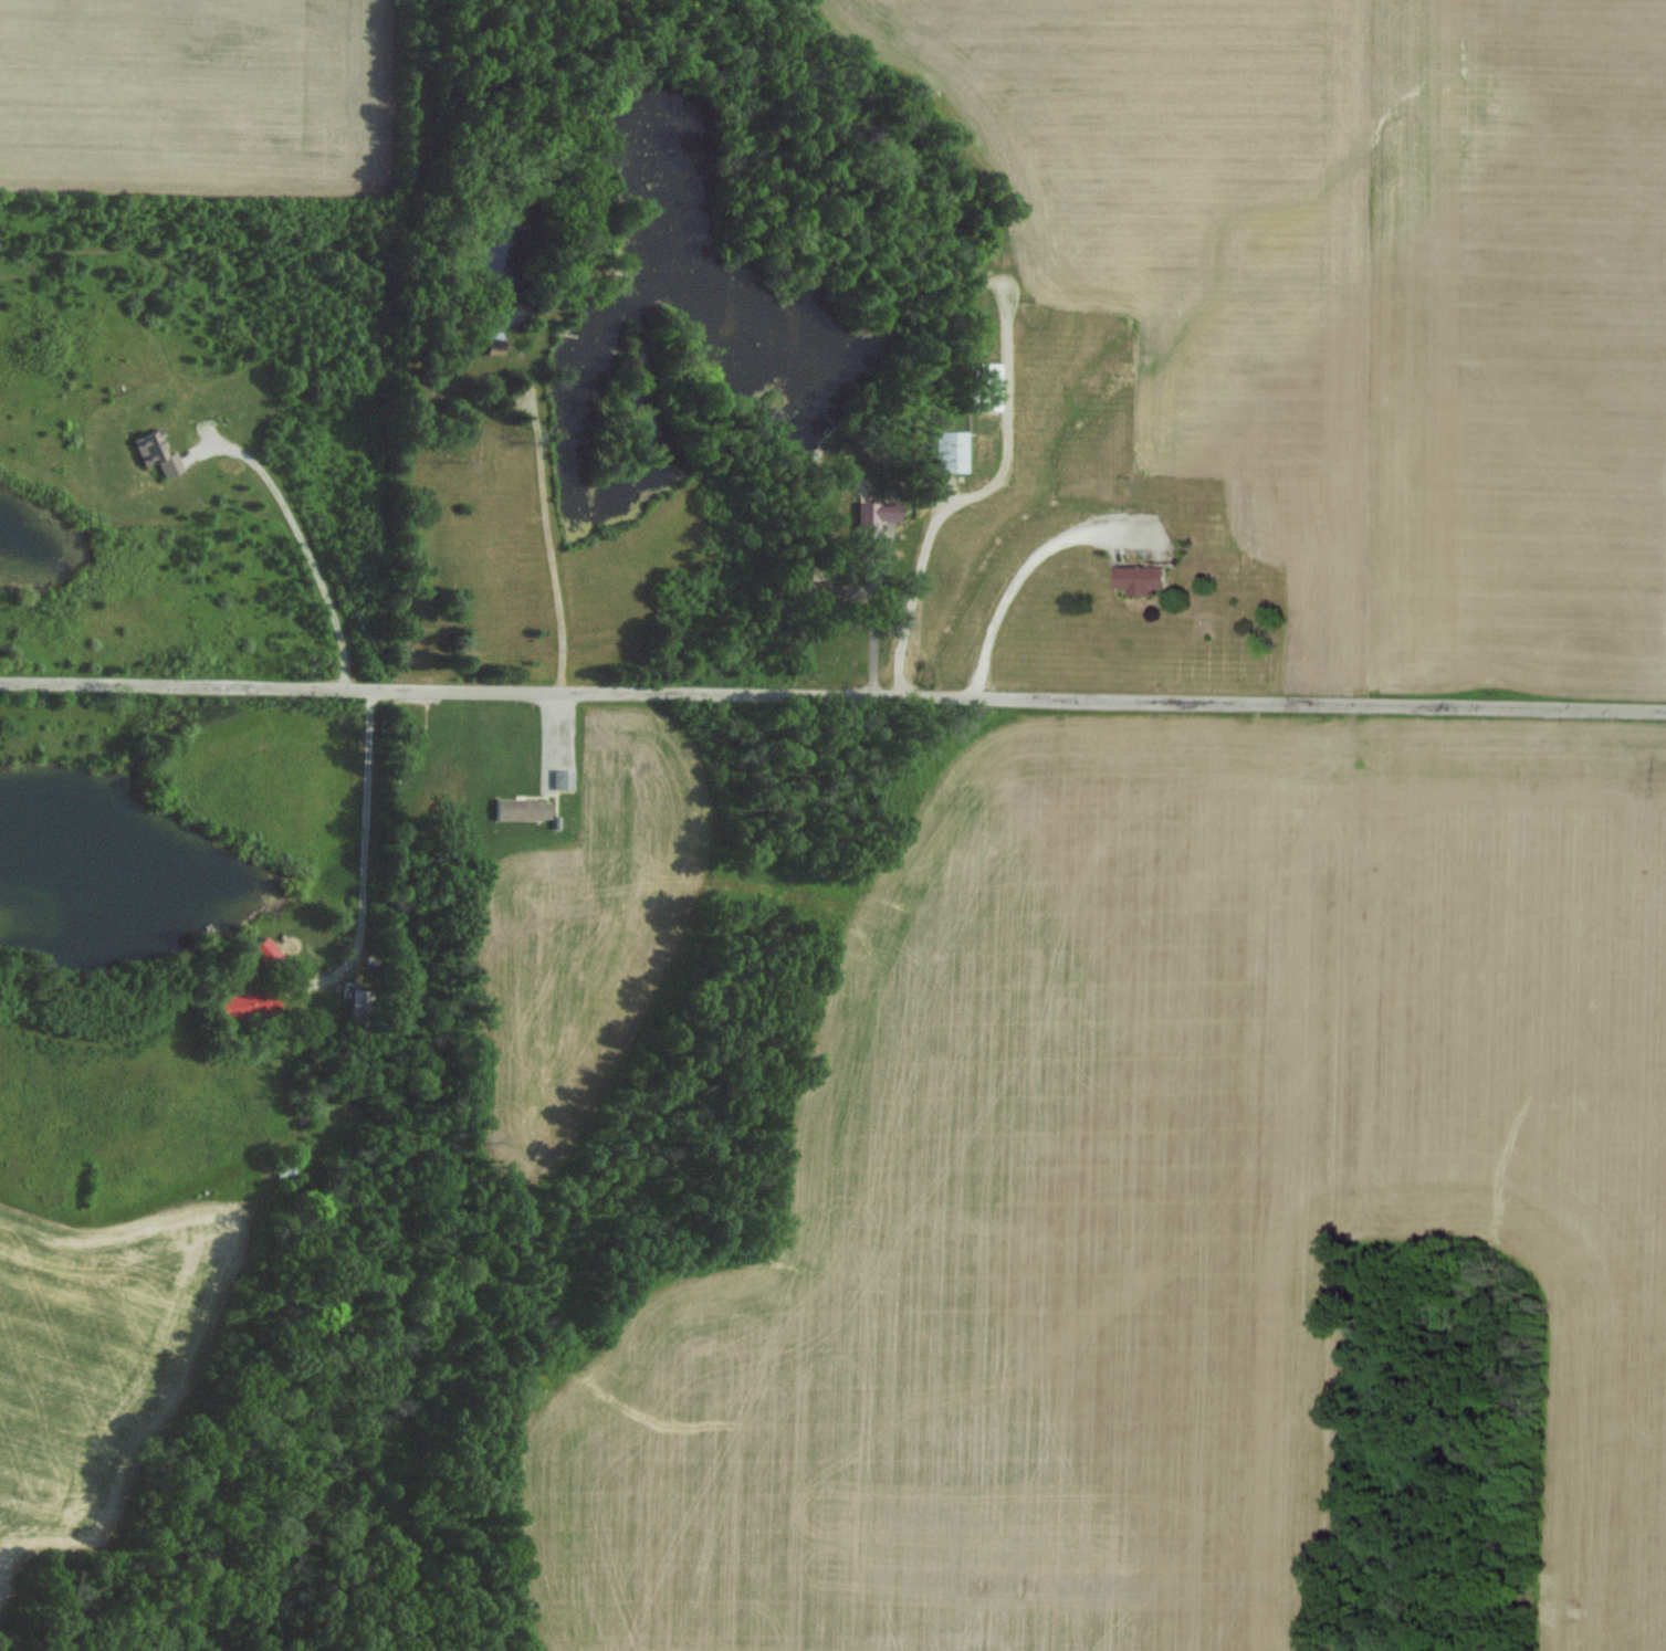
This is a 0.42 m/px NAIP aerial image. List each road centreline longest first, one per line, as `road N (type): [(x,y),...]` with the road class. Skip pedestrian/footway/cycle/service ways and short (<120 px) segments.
road 1 (residential): [(1665,710),(0,681)]

